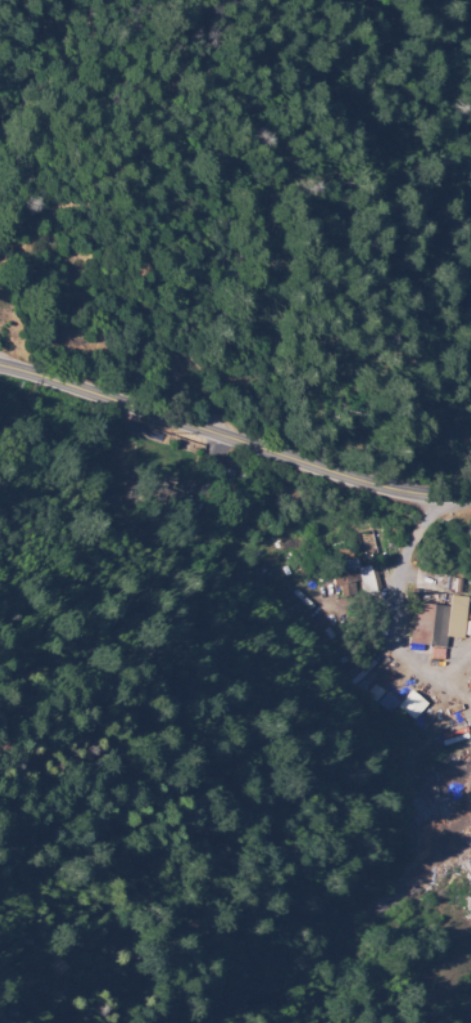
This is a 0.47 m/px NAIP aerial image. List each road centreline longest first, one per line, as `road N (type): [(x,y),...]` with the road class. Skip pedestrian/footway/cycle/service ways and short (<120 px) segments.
road 1 (residential): [(330,473),(304,208),(243,152),(197,155),(162,0)]
road 2 (primary): [(0,369),(357,482),(470,499)]

